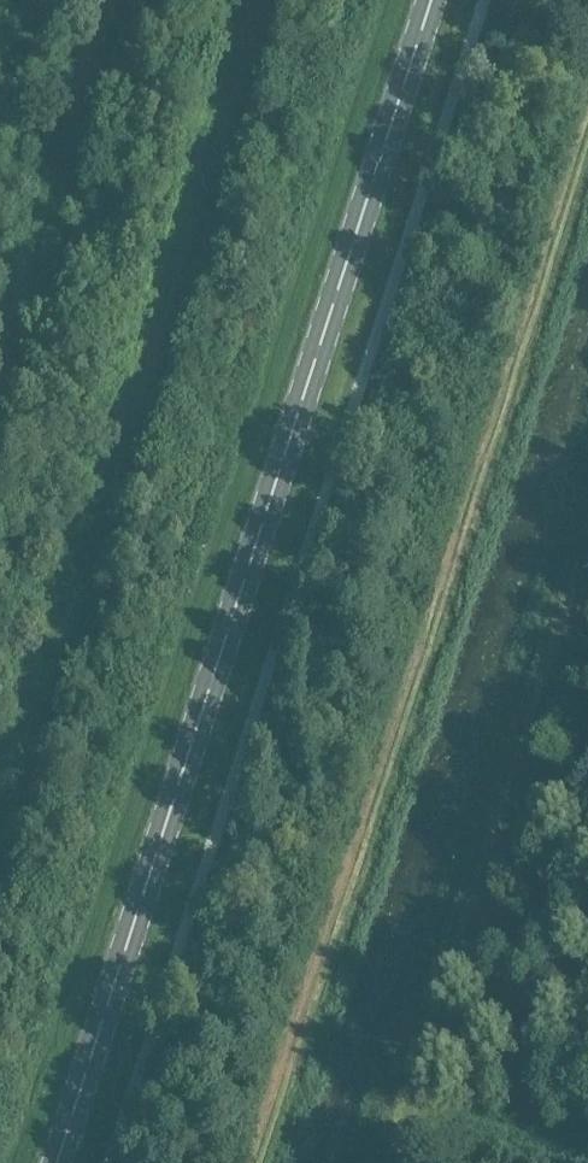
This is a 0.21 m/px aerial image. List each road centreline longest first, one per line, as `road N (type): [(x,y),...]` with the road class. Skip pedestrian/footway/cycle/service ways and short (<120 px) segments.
road 1 (secondary): [(64,1162),(438,0)]
road 2 (track): [(409,1067),(587,539)]

